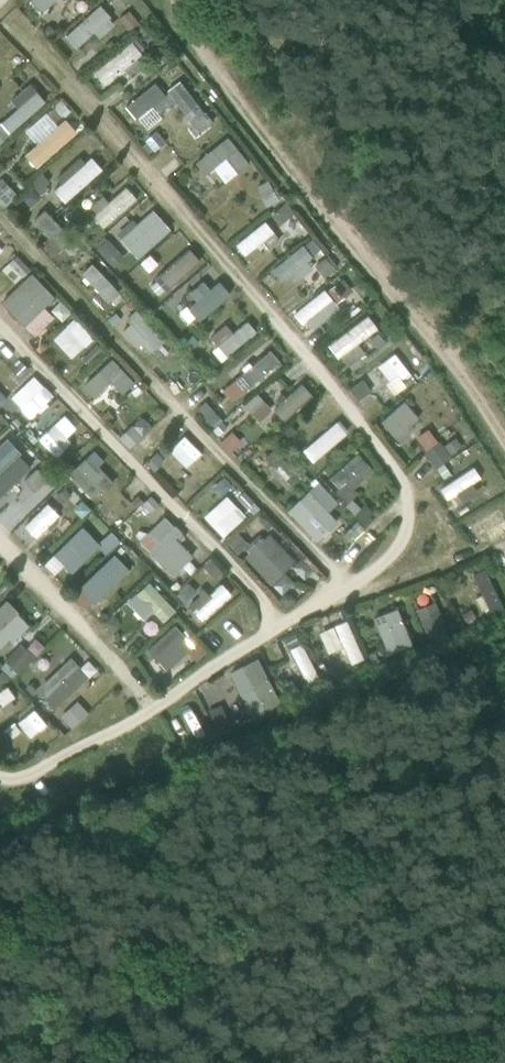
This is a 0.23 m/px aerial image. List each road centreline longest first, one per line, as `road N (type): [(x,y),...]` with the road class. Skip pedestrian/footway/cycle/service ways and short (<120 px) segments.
road 1 (track): [(504,438),(452,349),(184,0)]

